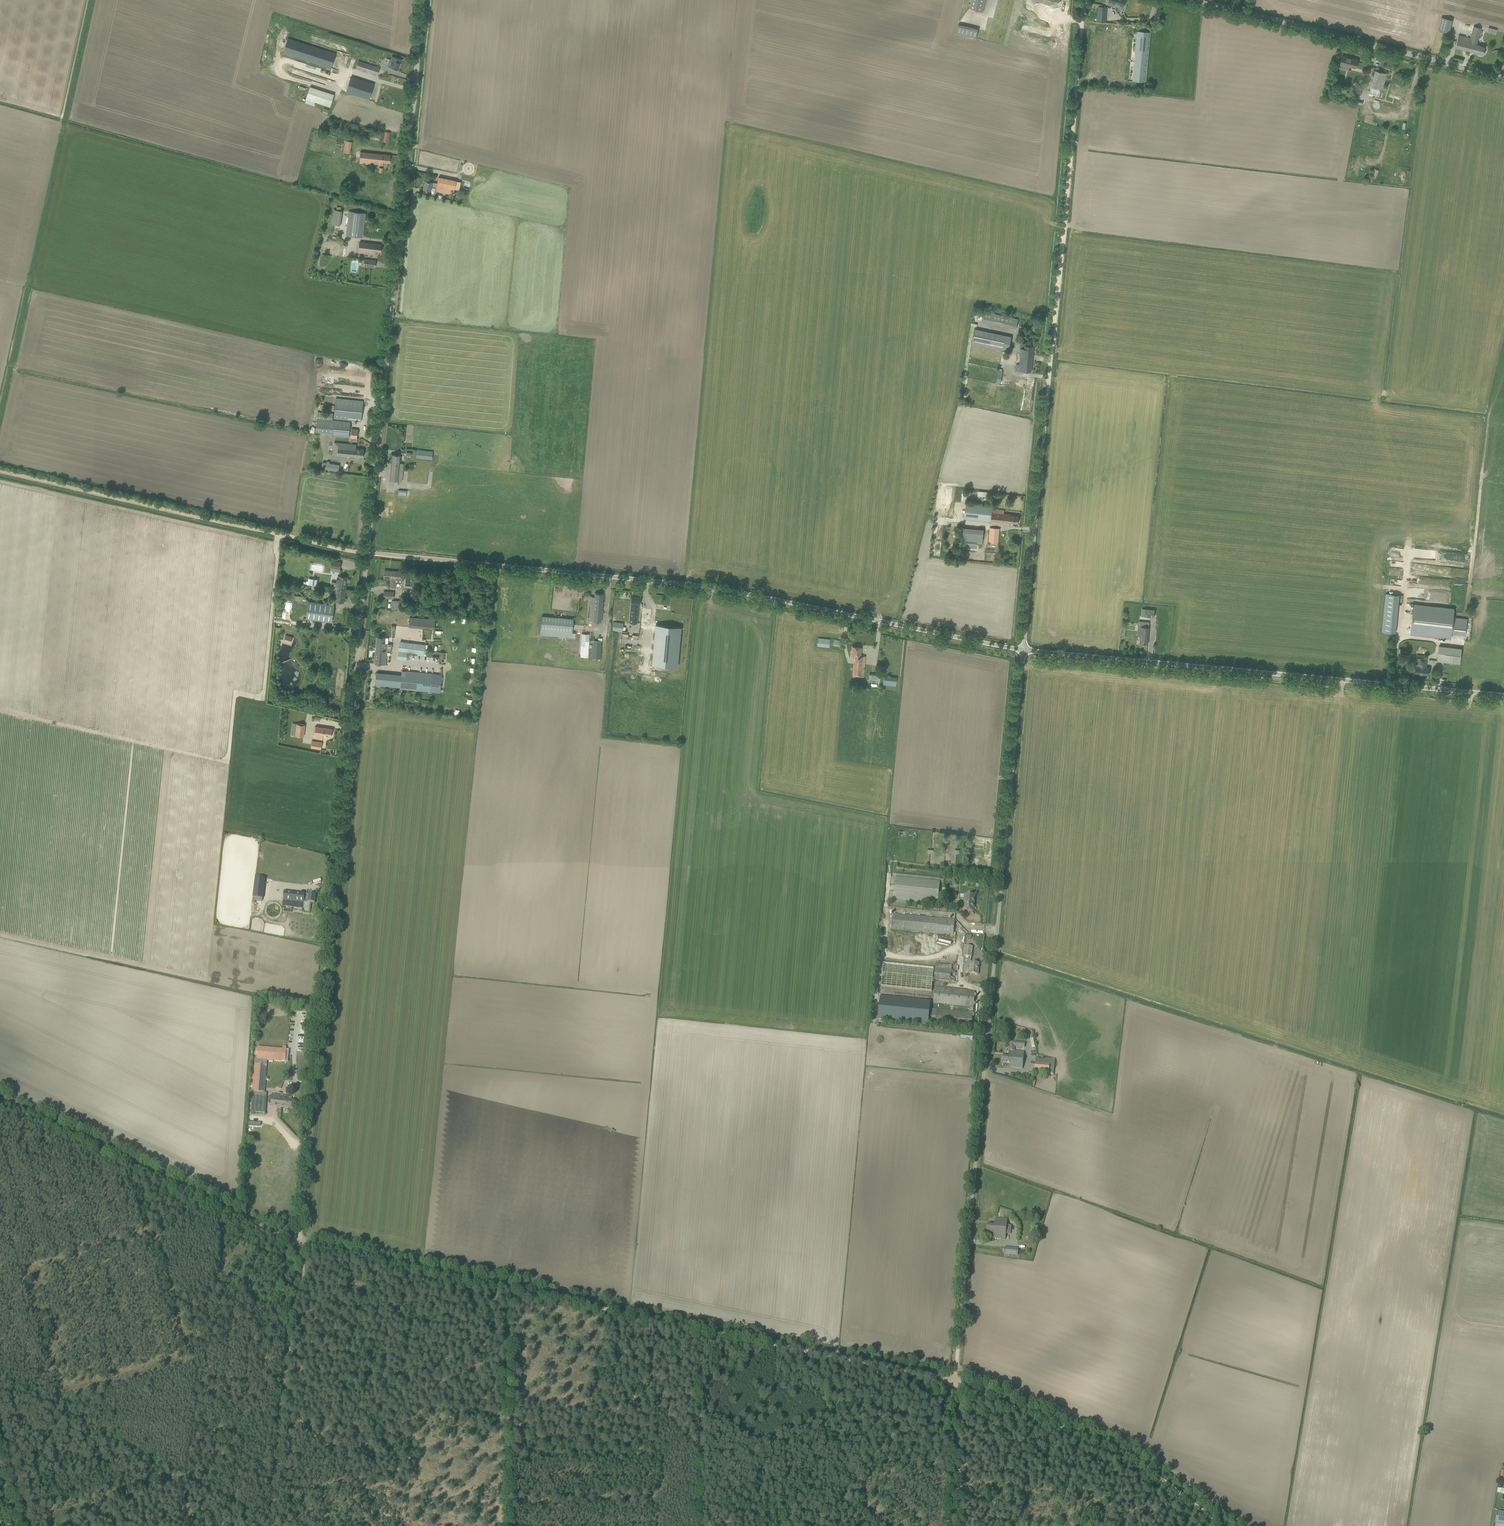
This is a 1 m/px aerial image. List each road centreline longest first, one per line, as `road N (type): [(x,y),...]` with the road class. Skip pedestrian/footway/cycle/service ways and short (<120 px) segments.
road 1 (track): [(1222,1525),(1117,1448),(954,1382),(304,1244)]
road 2 (unclassified): [(954,1382),(1023,651)]
road 3 (unclassified): [(296,1241),(368,552)]
road 4 (unclassified): [(1023,651),(747,592),(368,552)]
road 5 (unclassified): [(368,552),(423,0)]
road 6 (unclassified): [(1503,695),(1023,651)]
road 7 (track): [(368,552),(0,470)]
road 8 (track): [(1085,0),(1054,355)]
road 9 (unclassified): [(1503,75),(1208,0)]
road 10 (unclassified): [(1023,651),(1054,355)]
road 11 (track): [(0,1379),(186,1478)]
road 12 (track): [(296,1241),(128,1159)]
road 13 (track): [(281,1406),(304,1244)]
road 14 (track): [(128,1159),(0,1097)]

